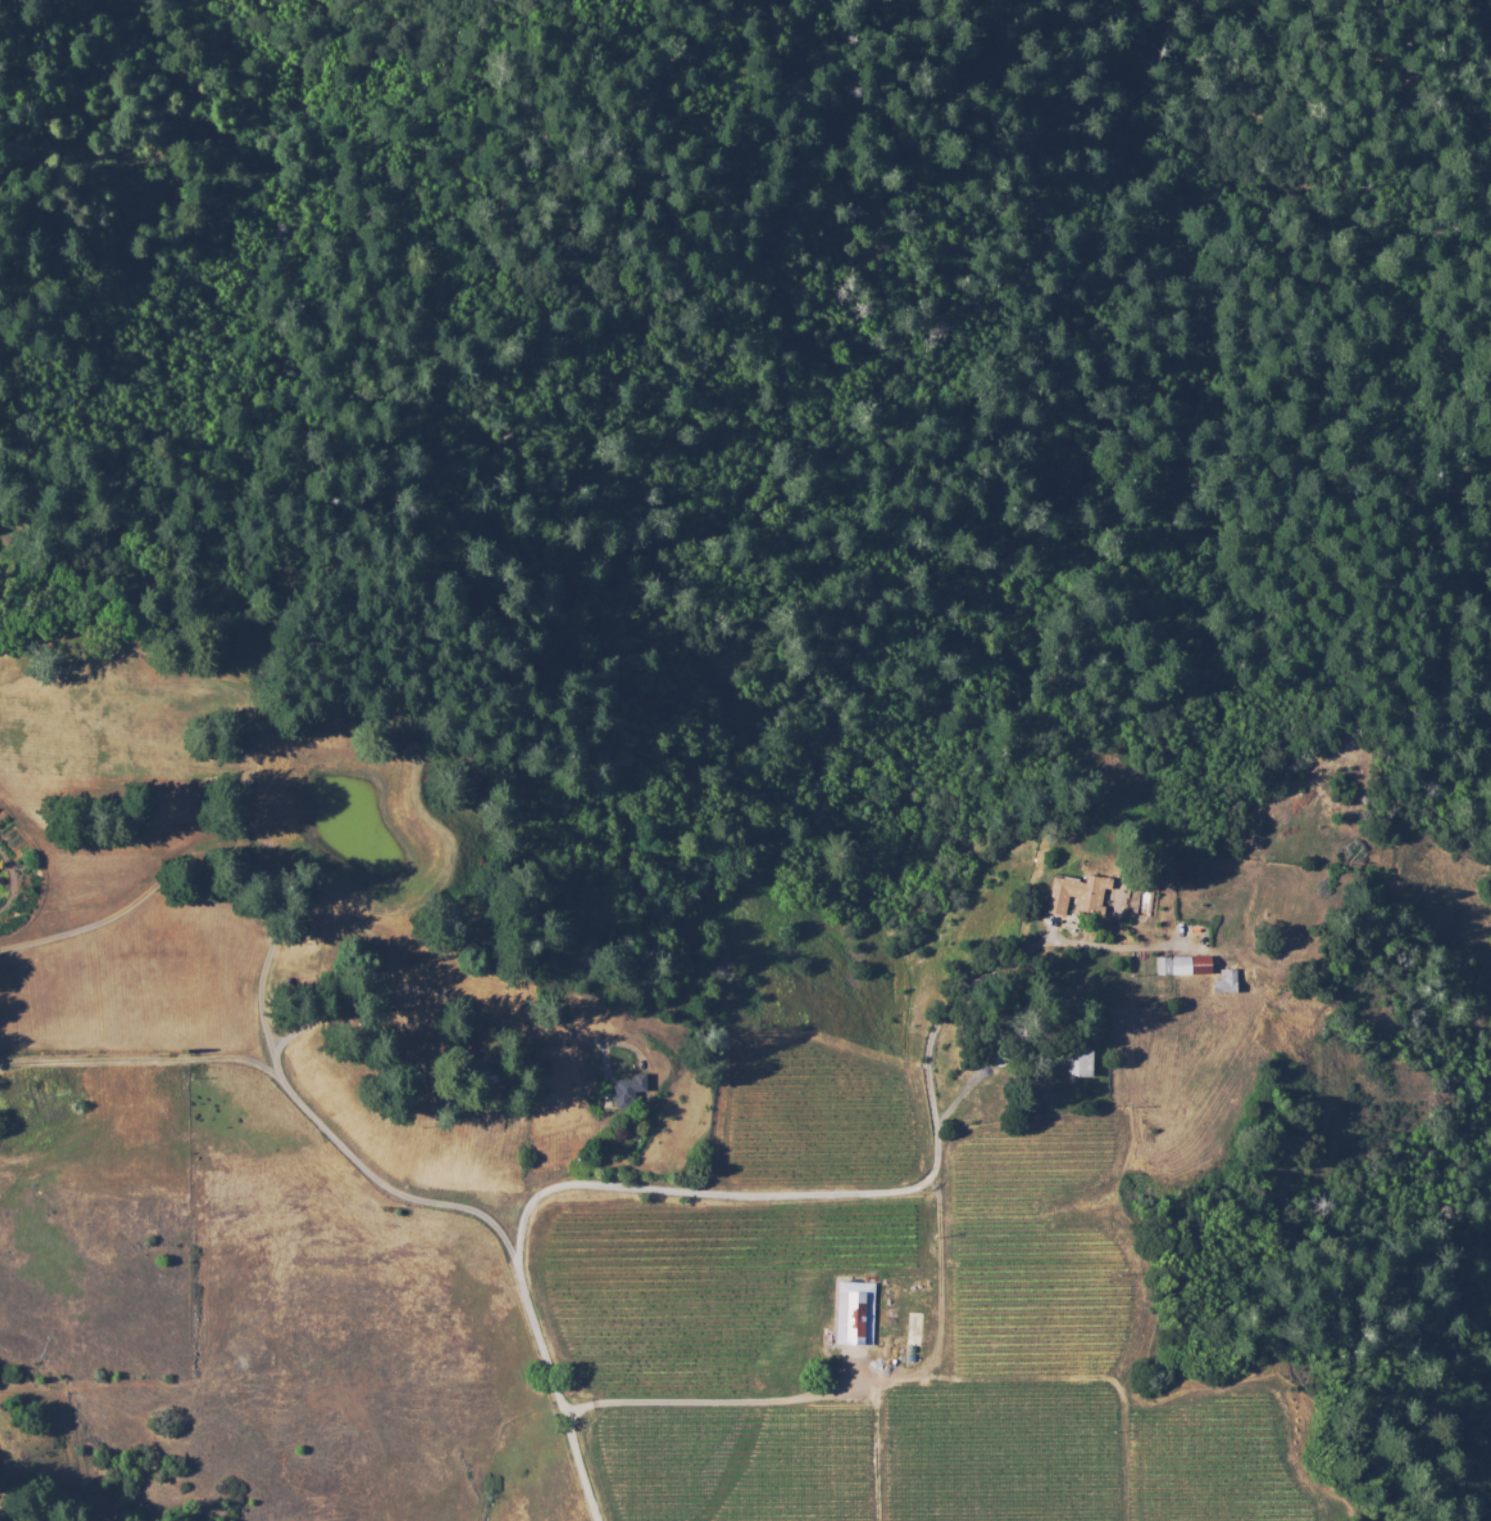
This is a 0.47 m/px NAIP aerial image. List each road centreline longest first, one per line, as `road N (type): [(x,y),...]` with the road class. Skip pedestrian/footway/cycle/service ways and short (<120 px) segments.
road 1 (residential): [(591,1520),(514,1281),(490,1241),(369,1169),(290,1085),(262,996),(275,937)]
road 2 (residential): [(944,1012),(925,1051),(937,1165),(913,1192),(729,1200),(581,1186),(546,1191),(490,1241)]

